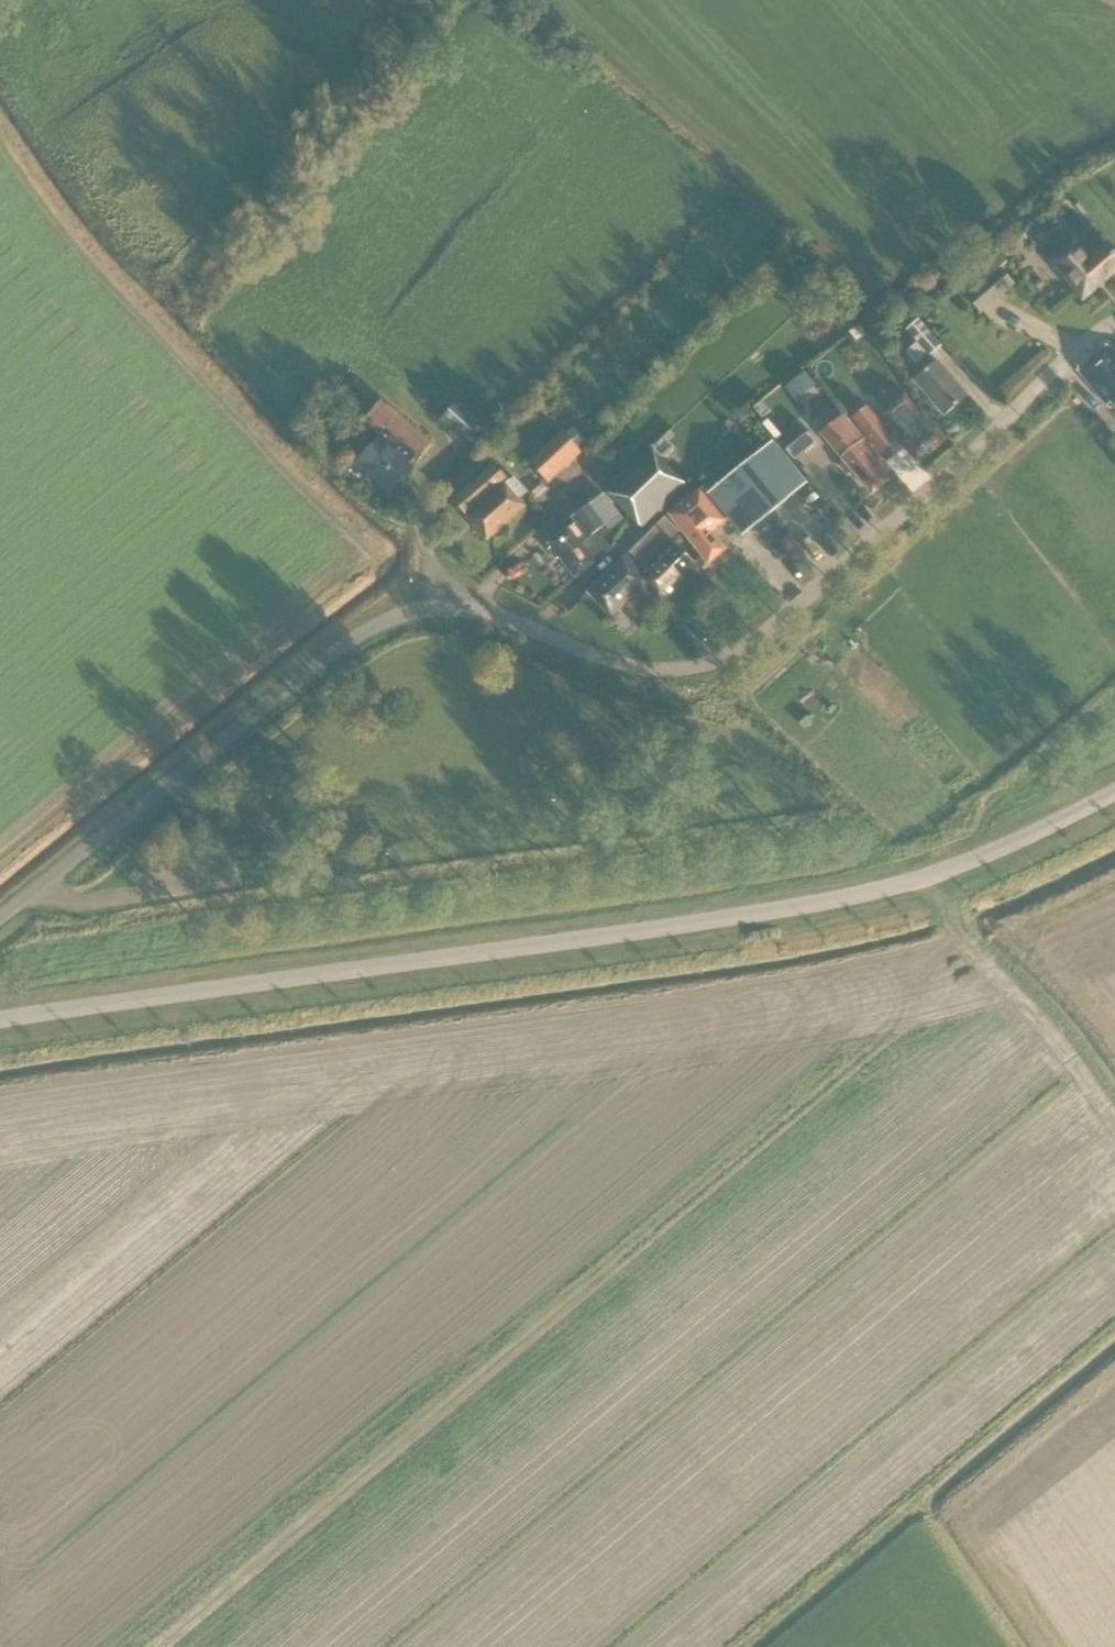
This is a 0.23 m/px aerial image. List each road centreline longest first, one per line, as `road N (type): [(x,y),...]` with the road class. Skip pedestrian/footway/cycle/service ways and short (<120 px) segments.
road 1 (residential): [(0,920),(337,649),(389,619),(431,606),(478,609),(589,654),(652,669),(729,654),(879,535),(1114,320)]
road 2 (unclassified): [(0,1021),(797,906),(954,867),(1114,791)]

